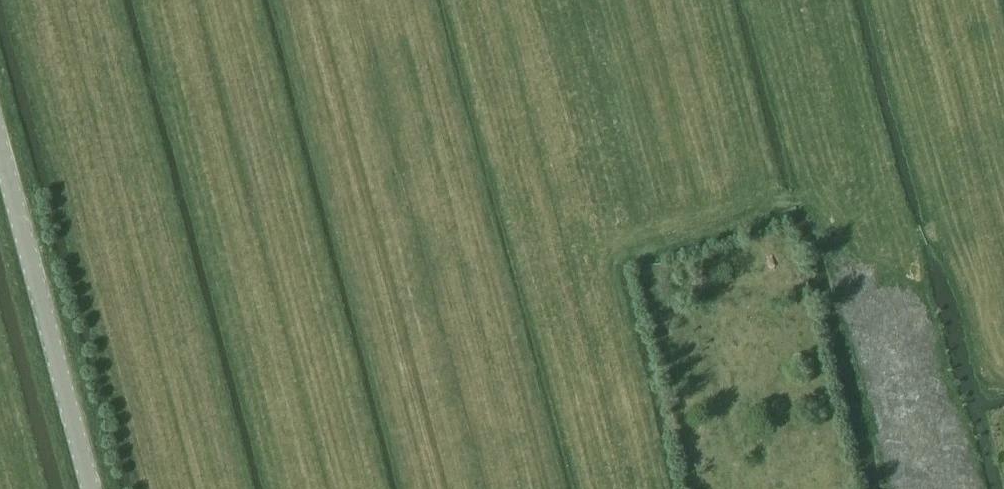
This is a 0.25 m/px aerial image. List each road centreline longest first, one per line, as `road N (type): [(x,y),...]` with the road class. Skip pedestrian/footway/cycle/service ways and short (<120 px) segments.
road 1 (unclassified): [(87,488),(0,164)]

